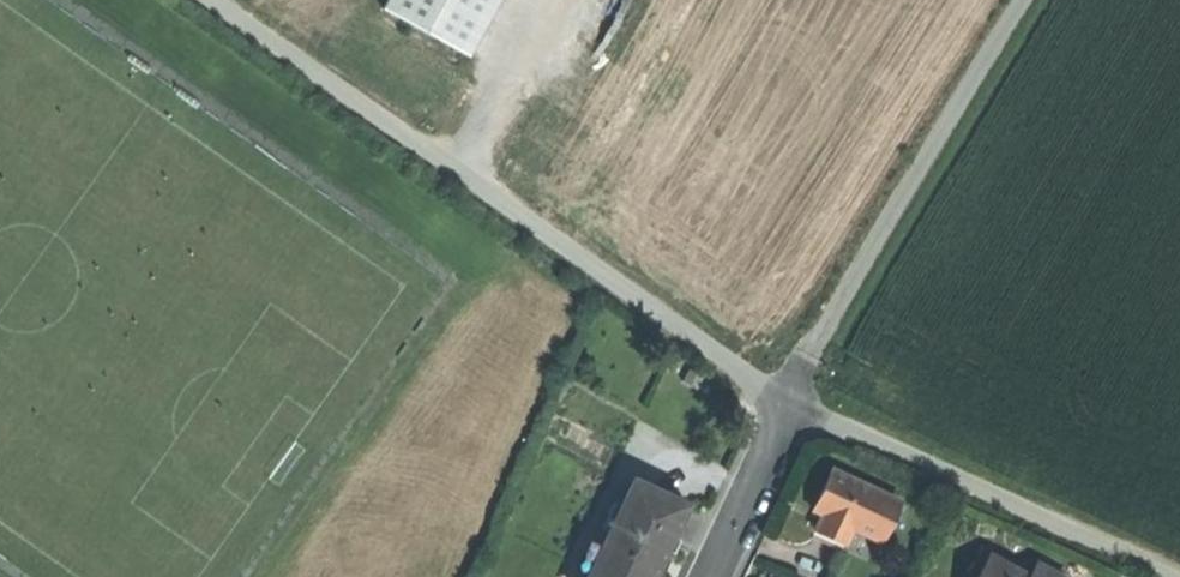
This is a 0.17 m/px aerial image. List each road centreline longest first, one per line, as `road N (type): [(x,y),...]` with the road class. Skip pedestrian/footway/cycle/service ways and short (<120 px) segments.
road 1 (track): [(210,0),(787,408)]
road 2 (residential): [(712,576),(787,408)]

